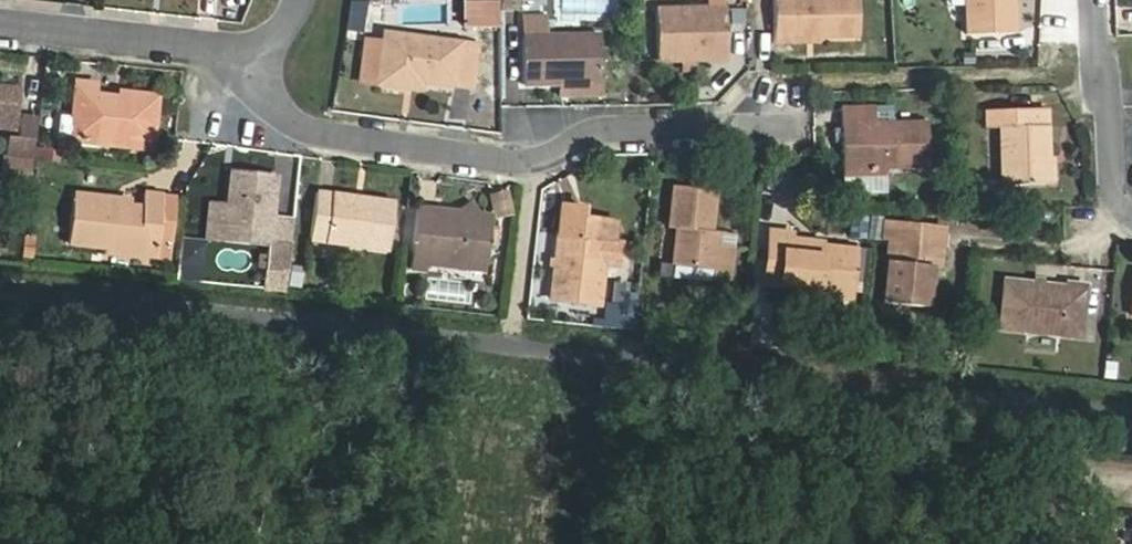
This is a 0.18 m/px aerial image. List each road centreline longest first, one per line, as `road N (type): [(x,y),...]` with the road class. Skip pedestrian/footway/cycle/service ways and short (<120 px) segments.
road 1 (residential): [(255,49),(264,95),(290,122),(318,134),(533,162),(596,130),(720,124),(773,113)]
road 2 (residential): [(255,49),(0,25)]
road 3 (residential): [(1095,0),(1113,195),(1131,217)]

